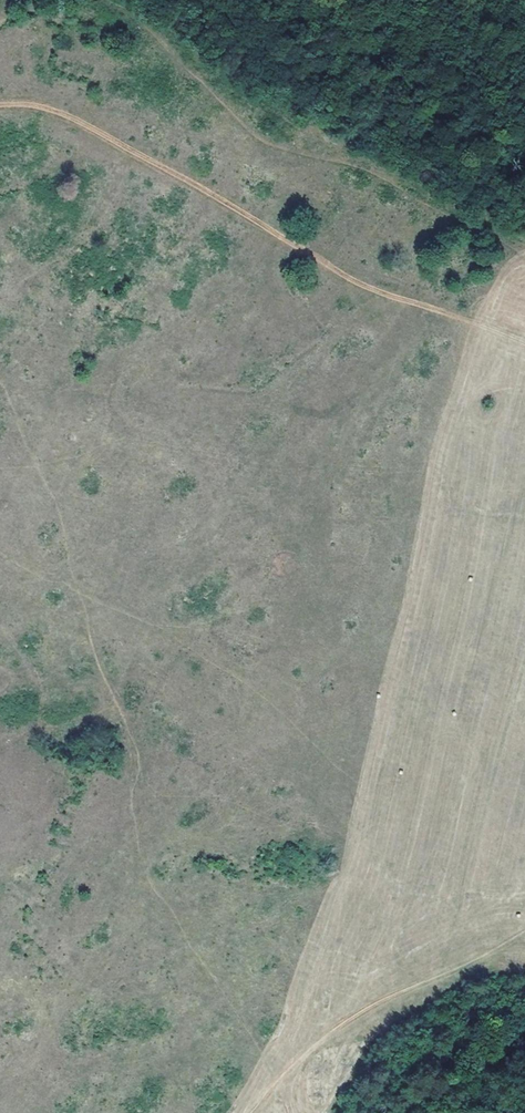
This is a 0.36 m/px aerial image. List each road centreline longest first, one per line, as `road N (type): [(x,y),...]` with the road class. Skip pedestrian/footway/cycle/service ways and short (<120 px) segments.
road 1 (track): [(471,323),(290,1068)]
road 2 (track): [(0,104),(60,111),(235,205),(336,272),(524,342)]
road 3 (track): [(524,183),(421,139),(404,112),(220,10),(217,0)]
road 4 (track): [(245,1112),(357,1013),(524,931)]

